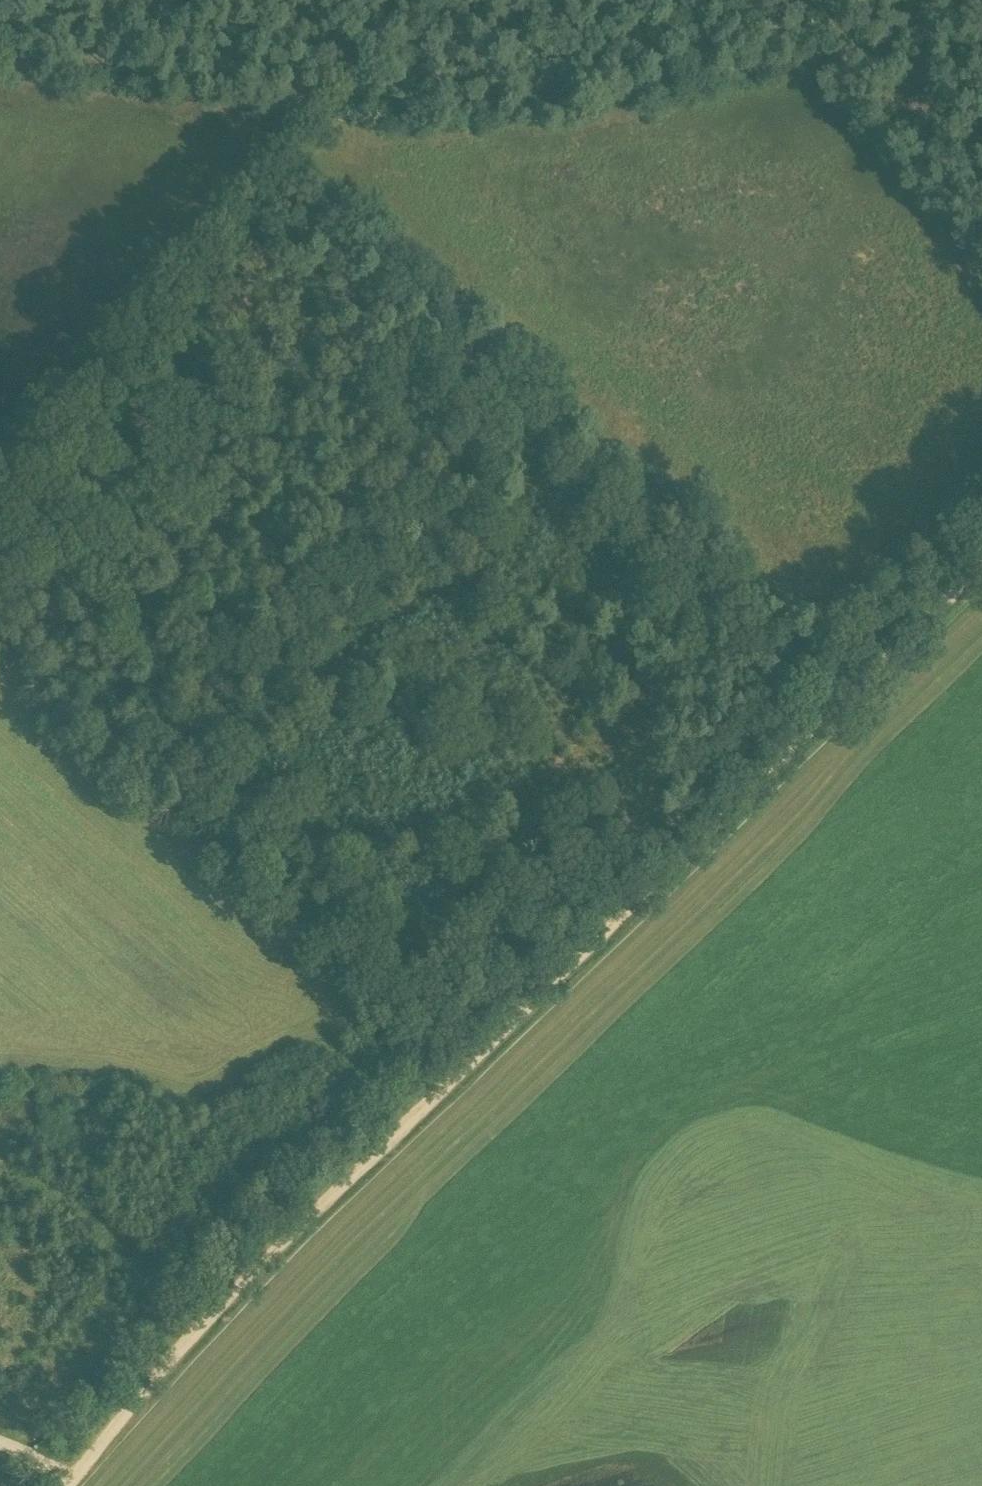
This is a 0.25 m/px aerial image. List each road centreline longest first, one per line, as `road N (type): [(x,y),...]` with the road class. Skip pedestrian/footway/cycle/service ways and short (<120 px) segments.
road 1 (track): [(66,1485),(199,1330),(333,1193),(981,566)]

